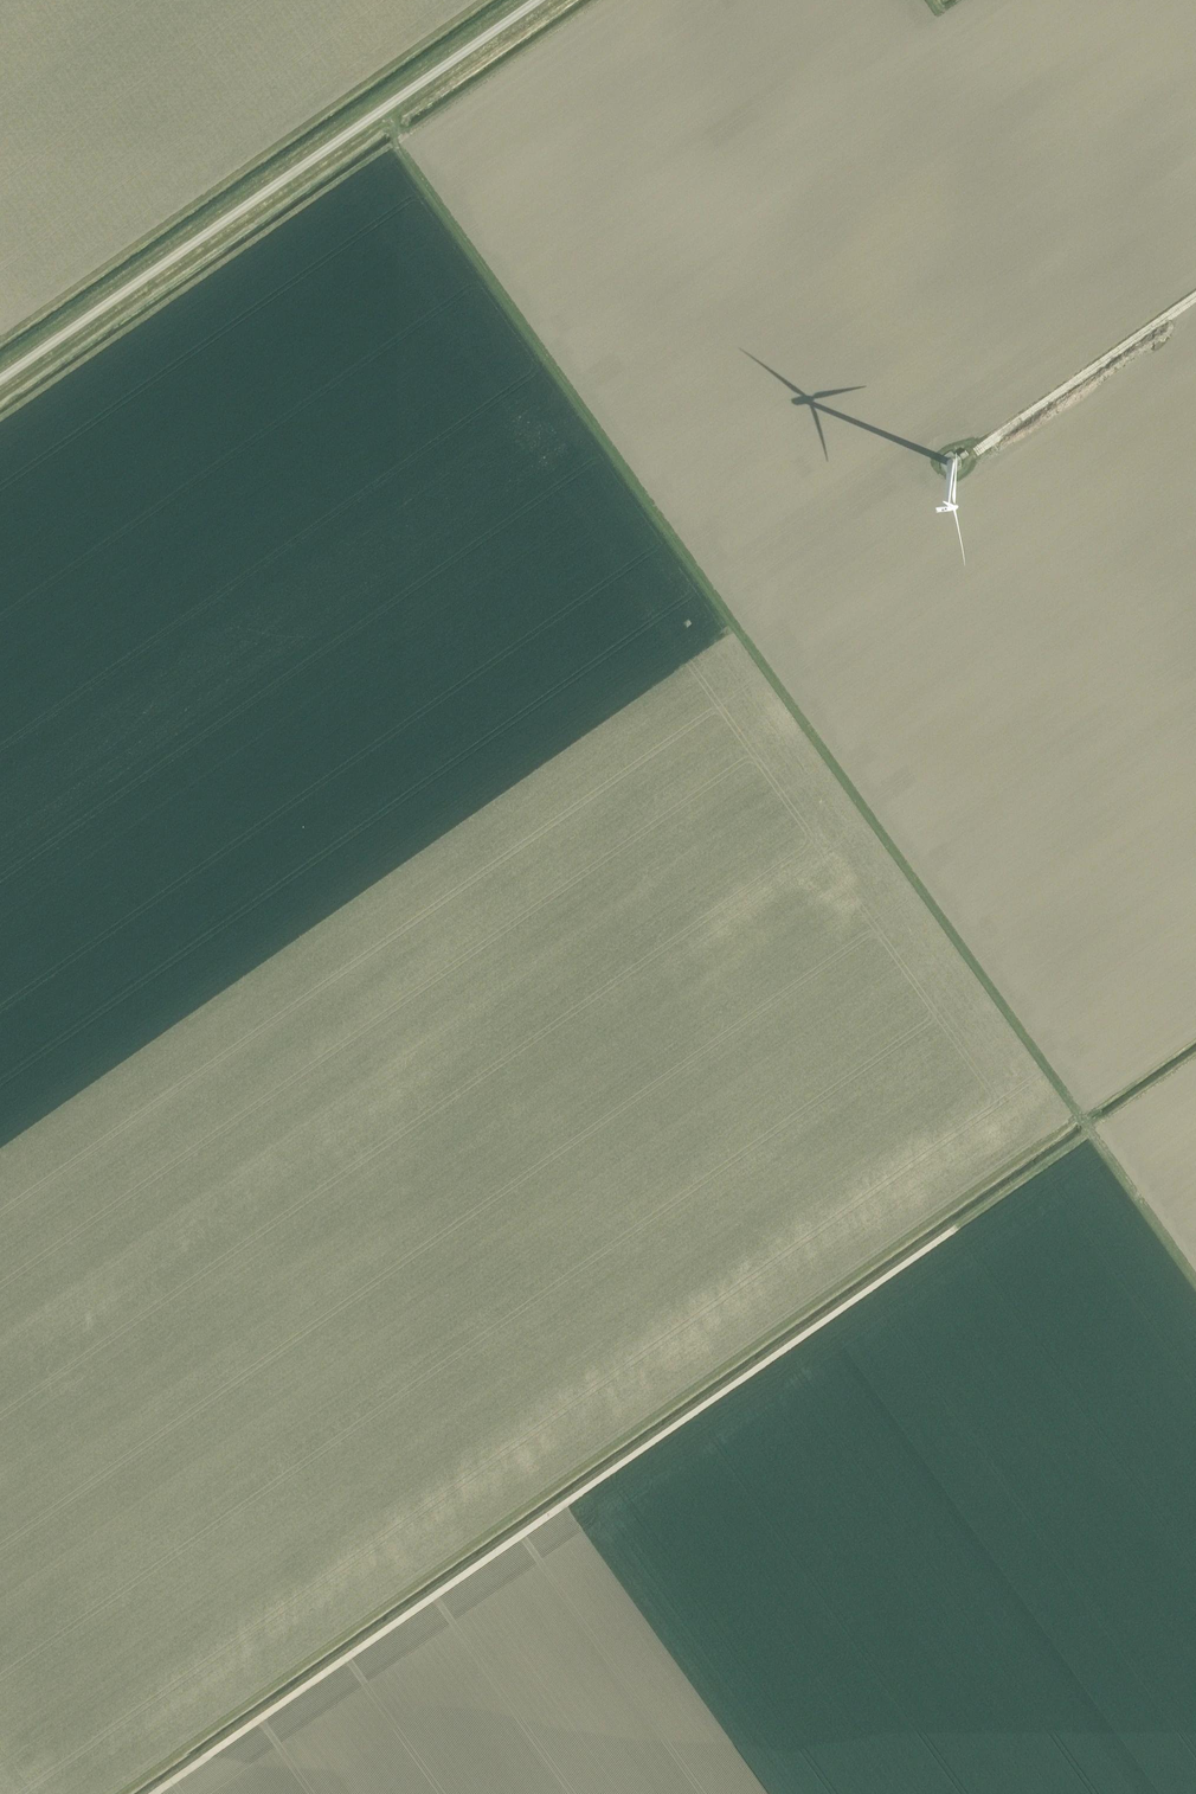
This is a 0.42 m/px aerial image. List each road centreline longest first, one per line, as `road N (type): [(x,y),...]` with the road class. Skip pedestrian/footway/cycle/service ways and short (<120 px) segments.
road 1 (residential): [(0,378),(534,0)]

